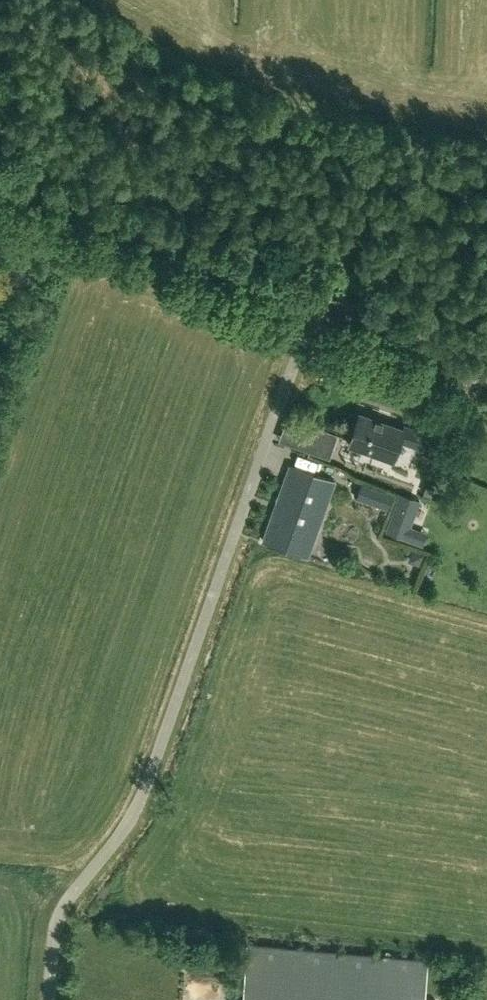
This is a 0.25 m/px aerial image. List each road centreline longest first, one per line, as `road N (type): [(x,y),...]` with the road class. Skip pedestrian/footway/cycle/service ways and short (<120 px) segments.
road 1 (unclassified): [(50,999),(55,940),(82,889),(140,813),(317,309)]
road 2 (tertiary): [(317,309),(0,182)]
road 3 (tertiary): [(486,374),(317,309)]

